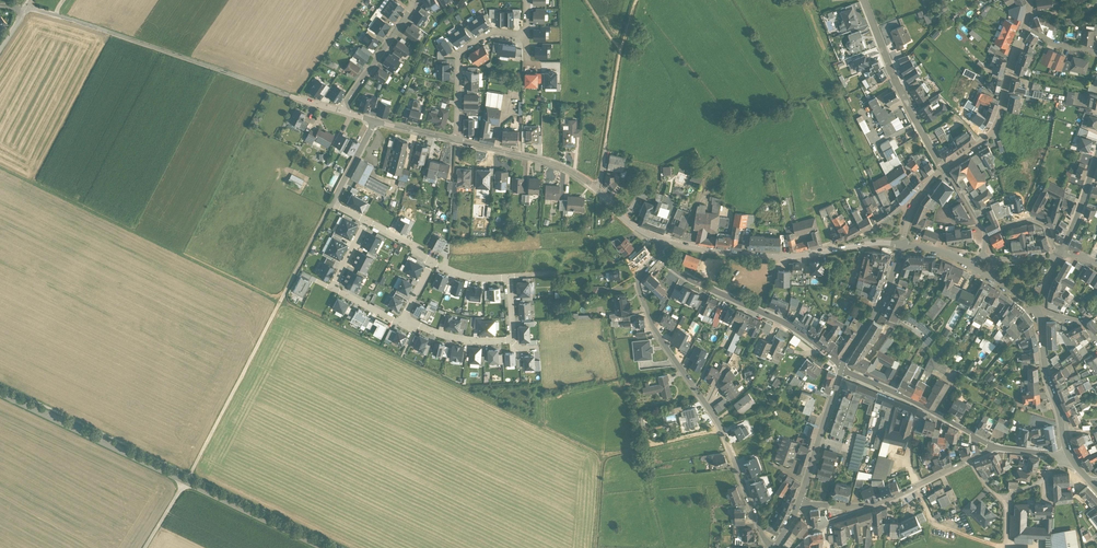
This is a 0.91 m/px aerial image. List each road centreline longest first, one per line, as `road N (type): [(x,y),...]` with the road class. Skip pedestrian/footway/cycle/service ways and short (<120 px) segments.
road 1 (track): [(0,168),(601,457)]
road 2 (track): [(146,547),(332,204)]
road 3 (tertiary): [(0,393),(326,547)]
road 4 (residential): [(775,547),(754,516),(720,428),(652,325),(637,279),(659,255)]
road 5 (residential): [(342,112),(27,8)]
road 6 (residential): [(903,243),(781,256),(662,241)]
road 7 (residential): [(662,241),(564,168),(456,141)]
road 8 (residential): [(659,255),(679,274),(786,325),(842,366)]
road 9 (tertiary): [(1030,0),(997,124),(946,167)]
road 10 (track): [(636,0),(596,188)]
road 11 (residential): [(944,169),(900,90),(863,0)]
road 12 (residential): [(456,141),(461,52),(494,33),(525,32)]
road 13 (residential): [(842,366),(977,439)]
road 14 (residential): [(1069,456),(1038,317)]
road 15 (tertiary): [(799,501),(842,366)]
road 16 (tertiary): [(842,366),(884,298),(903,243)]
road 17 (residential): [(414,0),(342,112)]
road 18 (track): [(720,428),(601,457)]
road 19 (residential): [(860,507),(970,461)]

